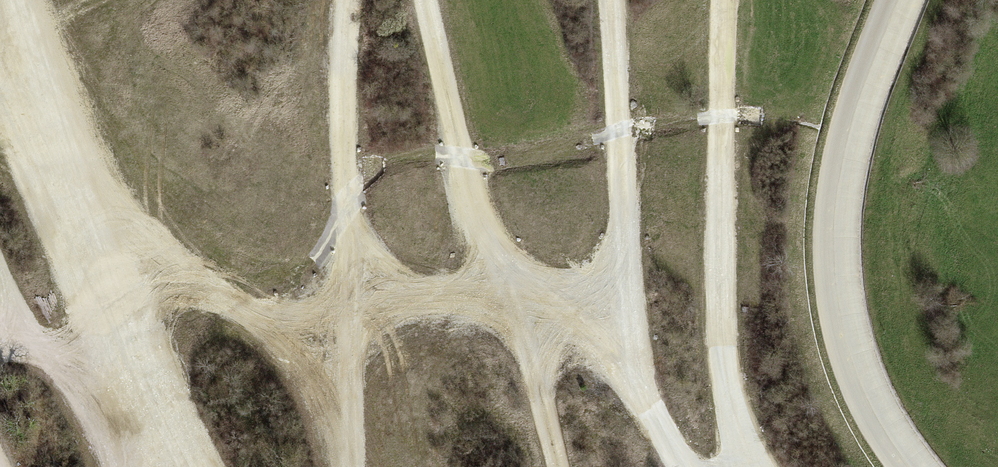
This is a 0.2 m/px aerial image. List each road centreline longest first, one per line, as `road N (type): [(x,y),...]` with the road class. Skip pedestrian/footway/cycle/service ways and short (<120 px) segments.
road 1 (track): [(105,295),(191,288),(285,333),(344,333),(532,286),(528,339),(559,466)]
road 2 (track): [(683,466),(606,342),(479,246),(424,0)]
road 3 (track): [(14,0),(105,295),(175,466)]
road 4 (track): [(755,466),(738,435),(724,332),(726,0)]
road 5 (track): [(348,0),(340,56),(349,466)]
road 6 (track): [(606,342),(622,206),(605,0)]
road 7 (track): [(0,338),(18,332),(144,391)]

